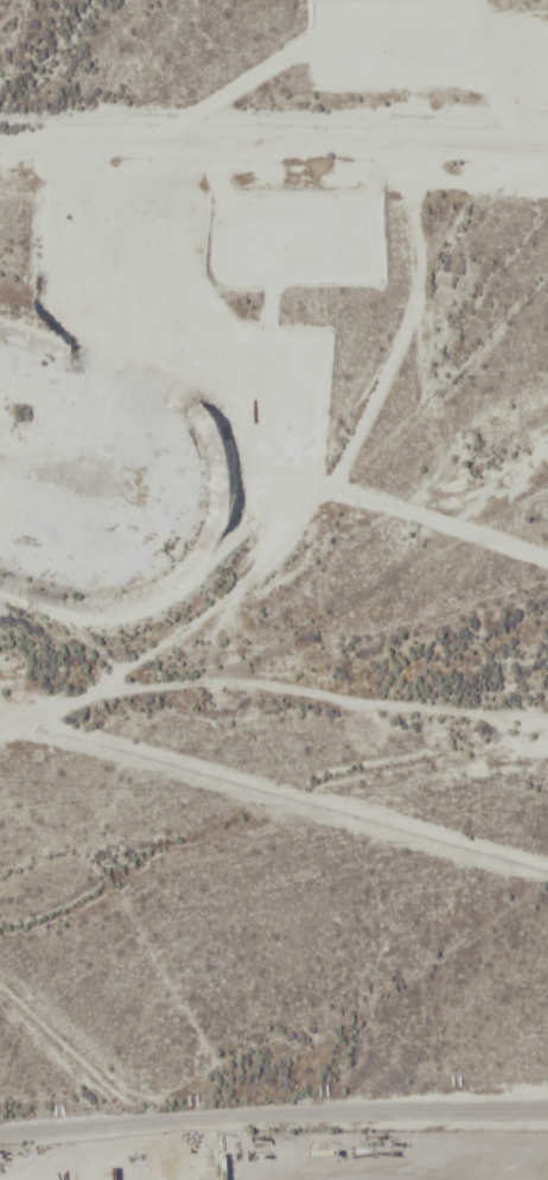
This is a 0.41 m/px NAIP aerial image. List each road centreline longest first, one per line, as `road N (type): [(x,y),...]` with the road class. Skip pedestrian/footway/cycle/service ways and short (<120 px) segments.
road 1 (residential): [(0,738),(122,694),(206,685),(384,709),(547,715)]

